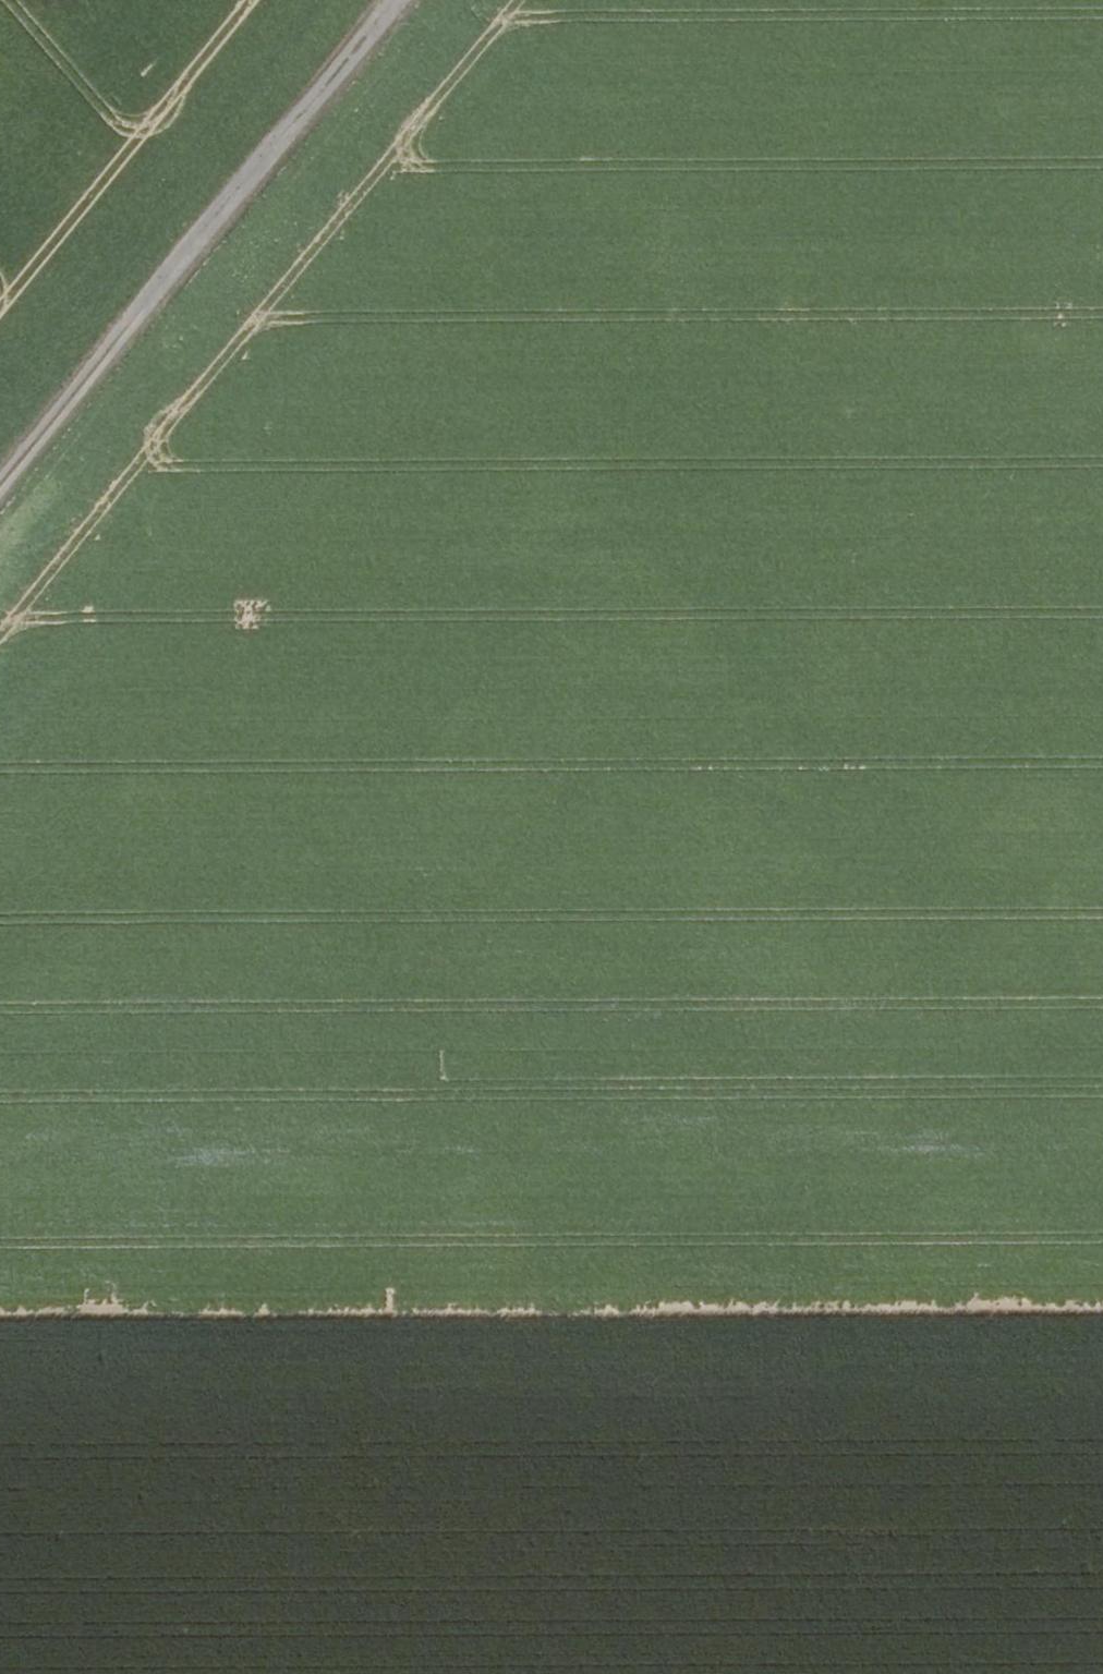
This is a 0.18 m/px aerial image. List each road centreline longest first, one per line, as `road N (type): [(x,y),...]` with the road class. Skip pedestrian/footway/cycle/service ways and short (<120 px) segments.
road 1 (track): [(0,481),(392,0)]

